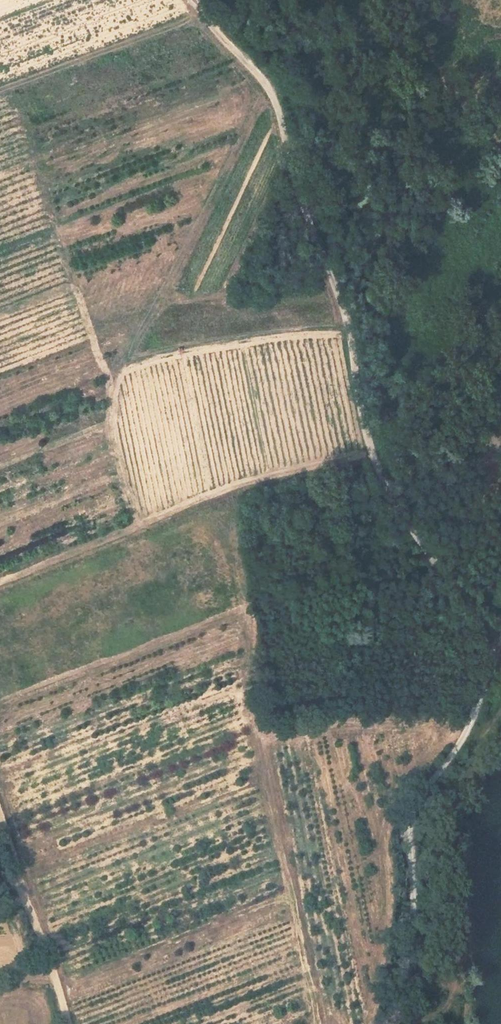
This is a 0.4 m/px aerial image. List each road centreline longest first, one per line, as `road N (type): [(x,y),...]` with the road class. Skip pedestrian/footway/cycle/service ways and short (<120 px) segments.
road 1 (track): [(194,0),(270,87),(347,314),(380,470),(435,564),(462,592),(489,649),(473,718),(413,817),(406,972),(384,1023)]
road 2 (track): [(0,584),(241,486),(374,455)]
road 3 (track): [(0,92),(206,15)]
road 4 (track): [(0,814),(65,1023)]

